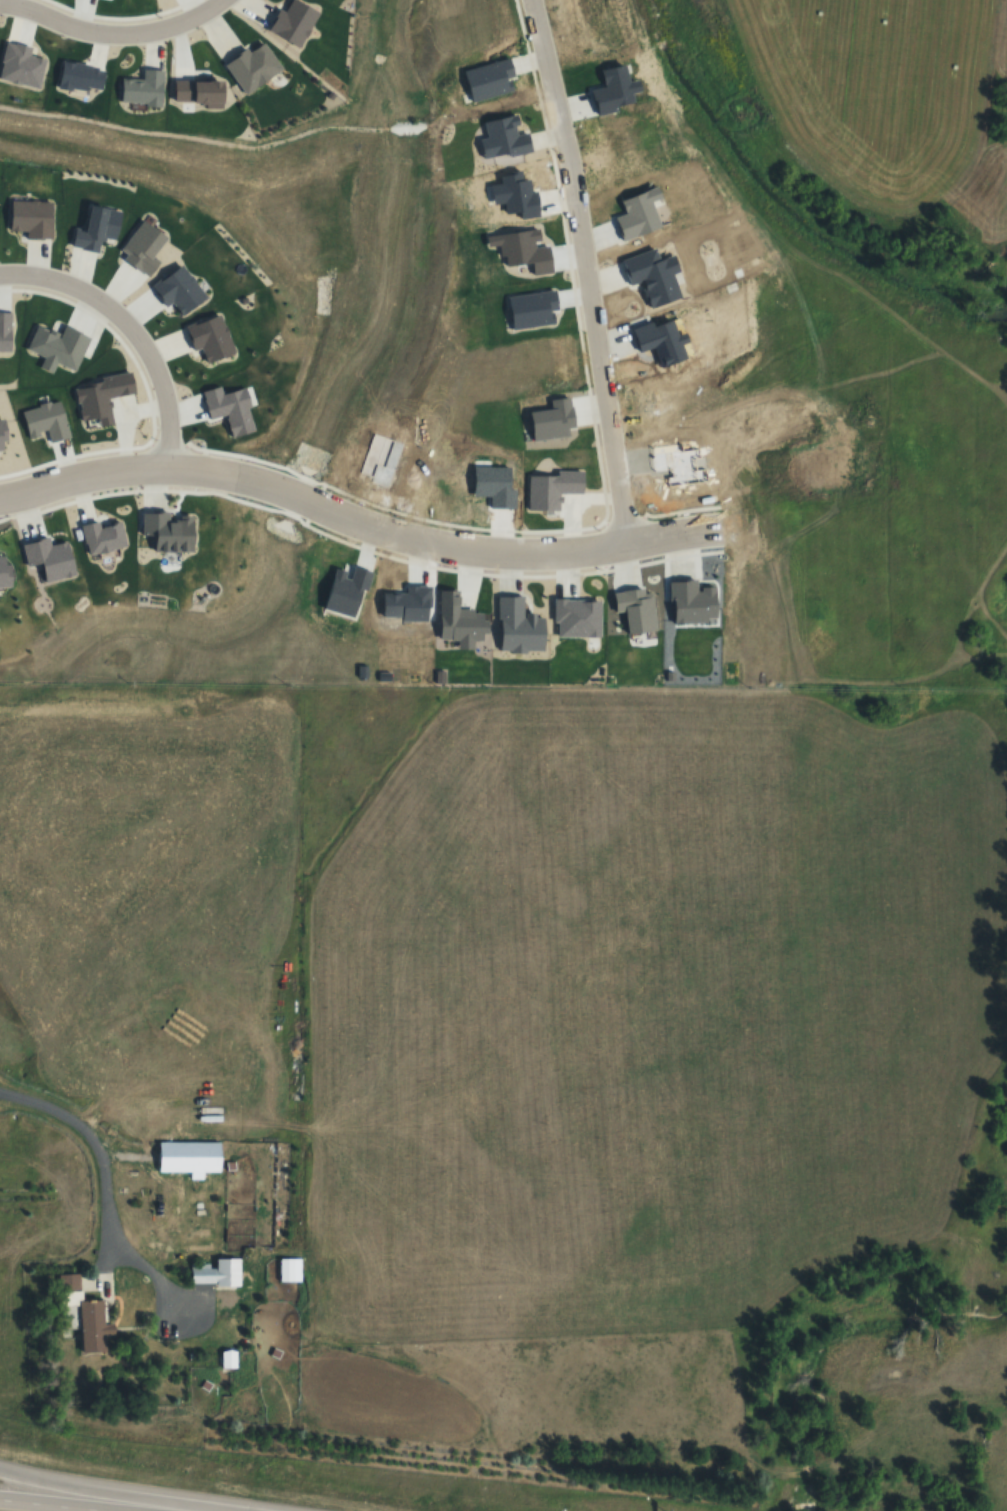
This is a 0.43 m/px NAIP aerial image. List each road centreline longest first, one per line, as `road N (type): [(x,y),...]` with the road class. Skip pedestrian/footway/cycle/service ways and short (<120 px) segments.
road 1 (tertiary): [(0,501),(160,469),(246,479),(365,526),(484,549),(566,549),(718,527)]
road 2 (residential): [(628,539),(524,0)]
road 3 (residential): [(160,469),(164,390),(129,330),(55,287),(0,280)]
road 4 (motorway): [(252,1510),(0,1472)]
road 5 (residential): [(0,2),(74,22),(129,22),(203,0)]

